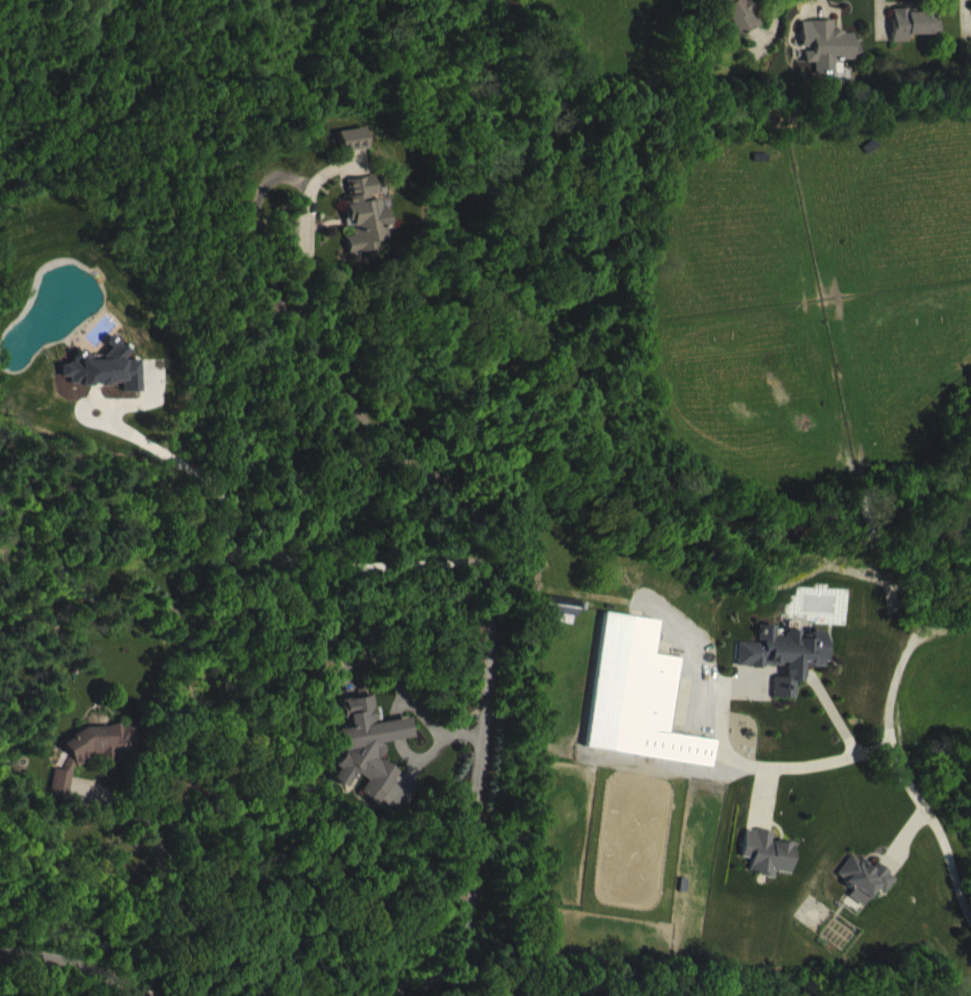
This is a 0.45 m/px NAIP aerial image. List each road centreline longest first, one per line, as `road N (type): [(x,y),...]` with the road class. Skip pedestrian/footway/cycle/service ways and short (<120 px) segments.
road 1 (tertiary): [(148,995),(78,964),(0,954)]

